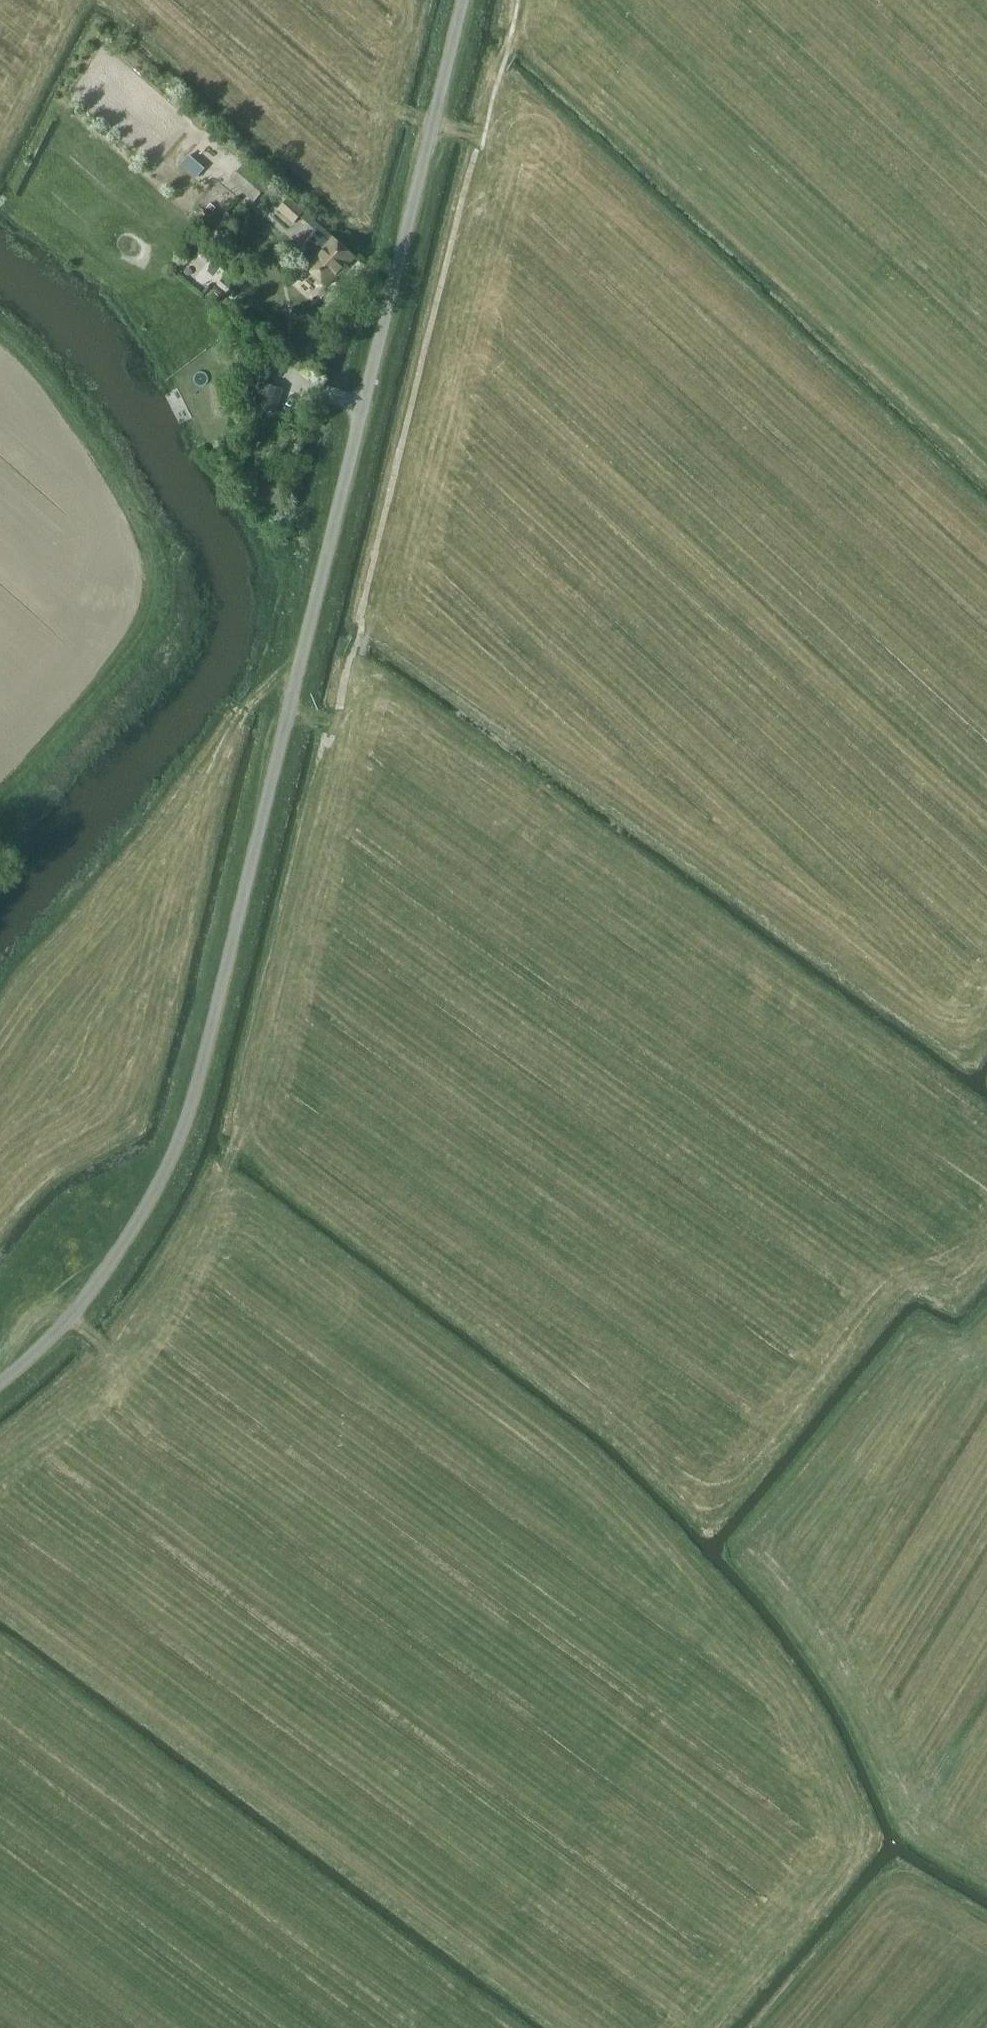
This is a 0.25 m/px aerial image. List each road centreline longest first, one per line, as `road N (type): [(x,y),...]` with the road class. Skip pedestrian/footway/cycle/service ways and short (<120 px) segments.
road 1 (unclassified): [(0,1384),(88,1295),(127,1238),(195,1091),(463,0)]

